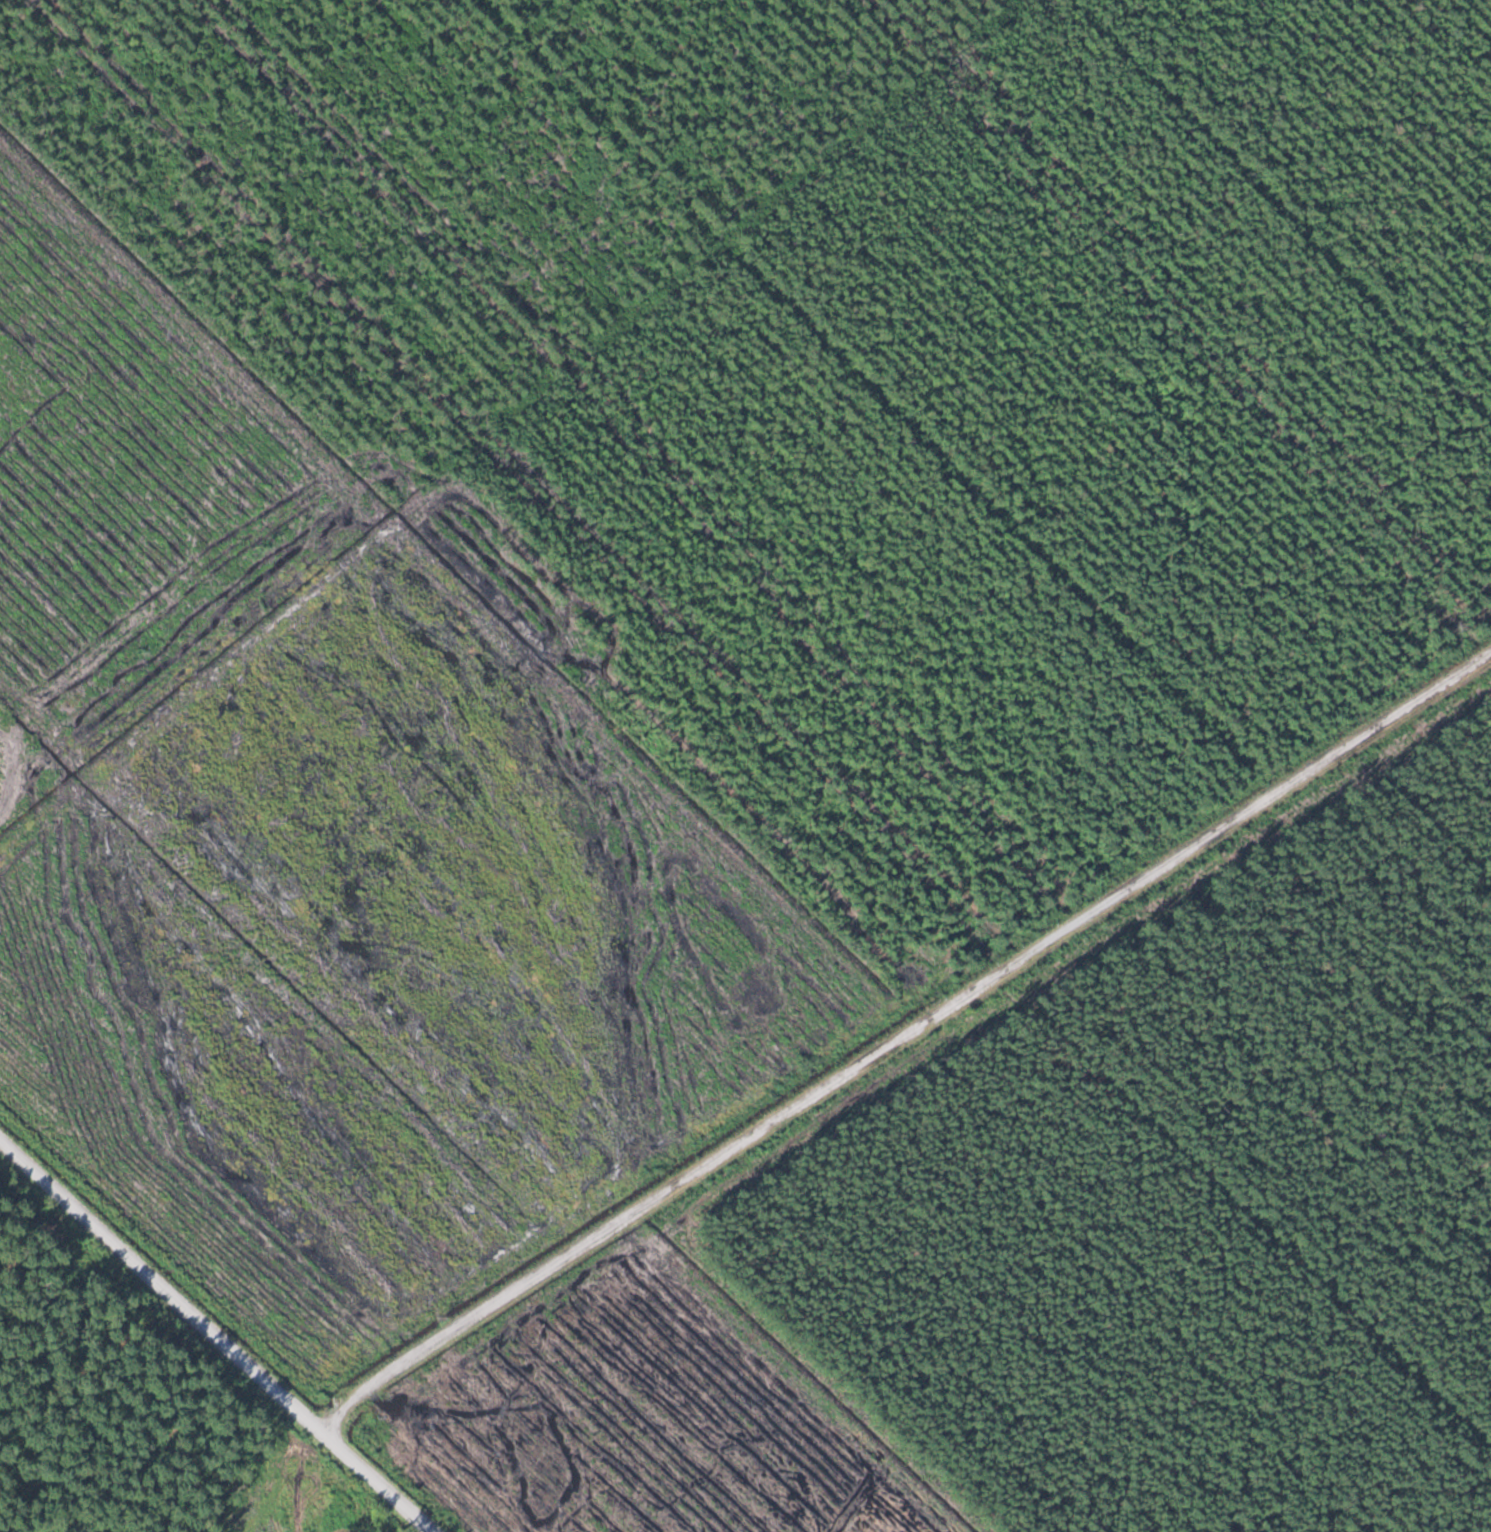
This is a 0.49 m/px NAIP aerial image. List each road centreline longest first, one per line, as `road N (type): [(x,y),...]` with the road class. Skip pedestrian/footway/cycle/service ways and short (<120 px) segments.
road 1 (track): [(325,1433),(342,1407),(1490,649)]
road 2 (track): [(437,1531),(0,1138)]

